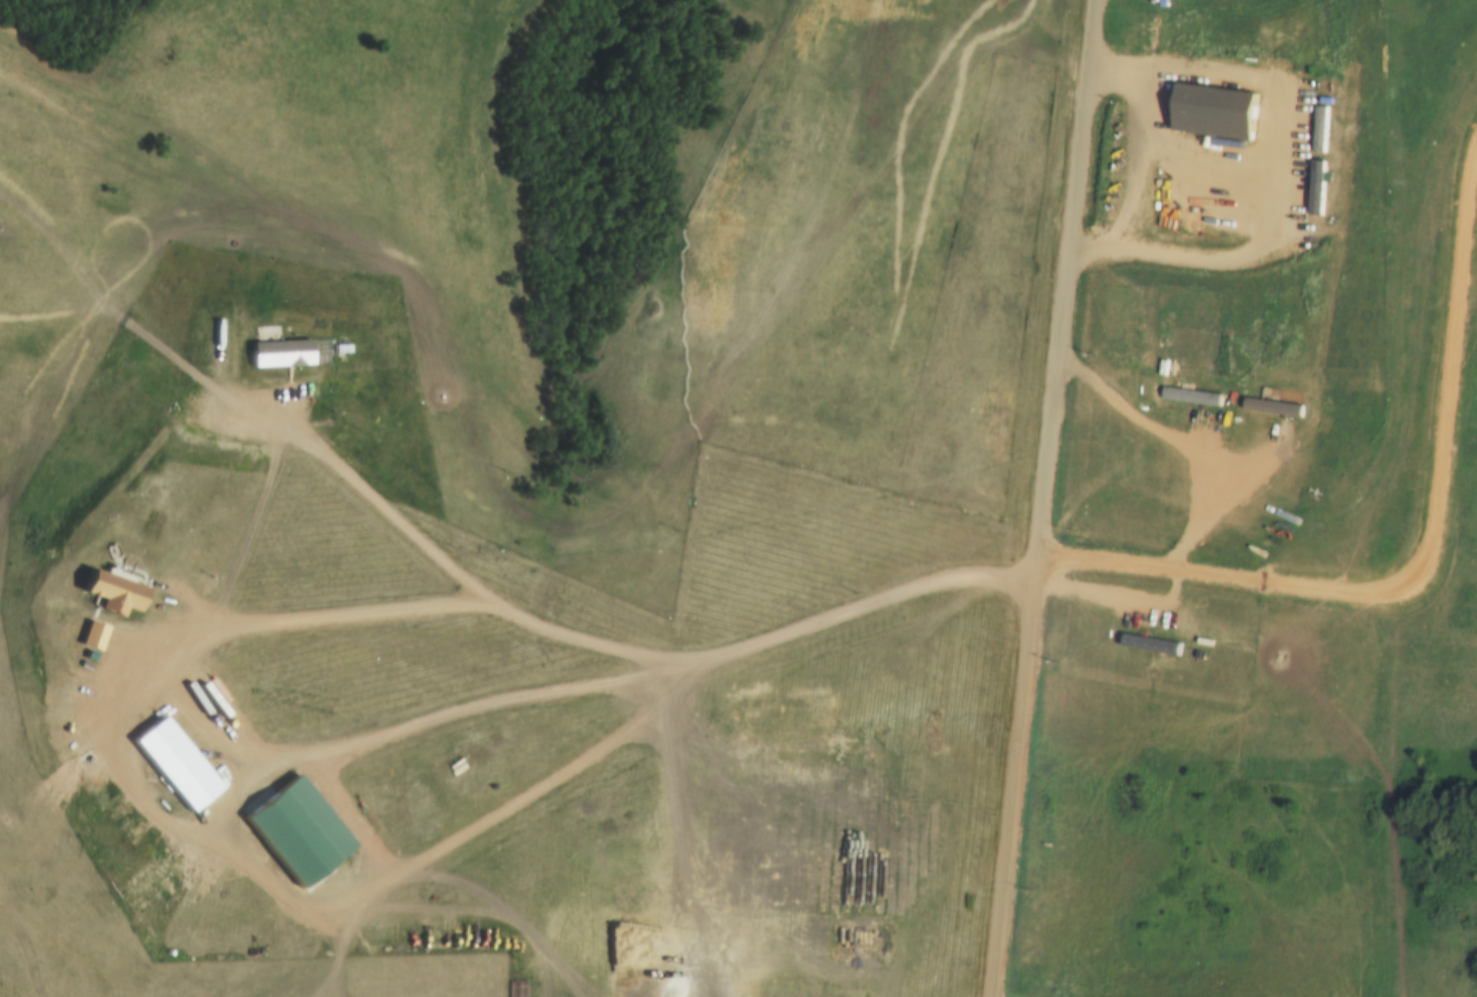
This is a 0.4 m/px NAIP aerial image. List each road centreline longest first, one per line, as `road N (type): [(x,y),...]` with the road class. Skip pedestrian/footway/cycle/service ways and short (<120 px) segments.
road 1 (track): [(877,0),(847,77),(806,247),(653,486),(489,599)]
road 2 (track): [(0,183),(89,249),(216,403)]
road 3 (track): [(993,0),(1045,54),(1090,60)]

